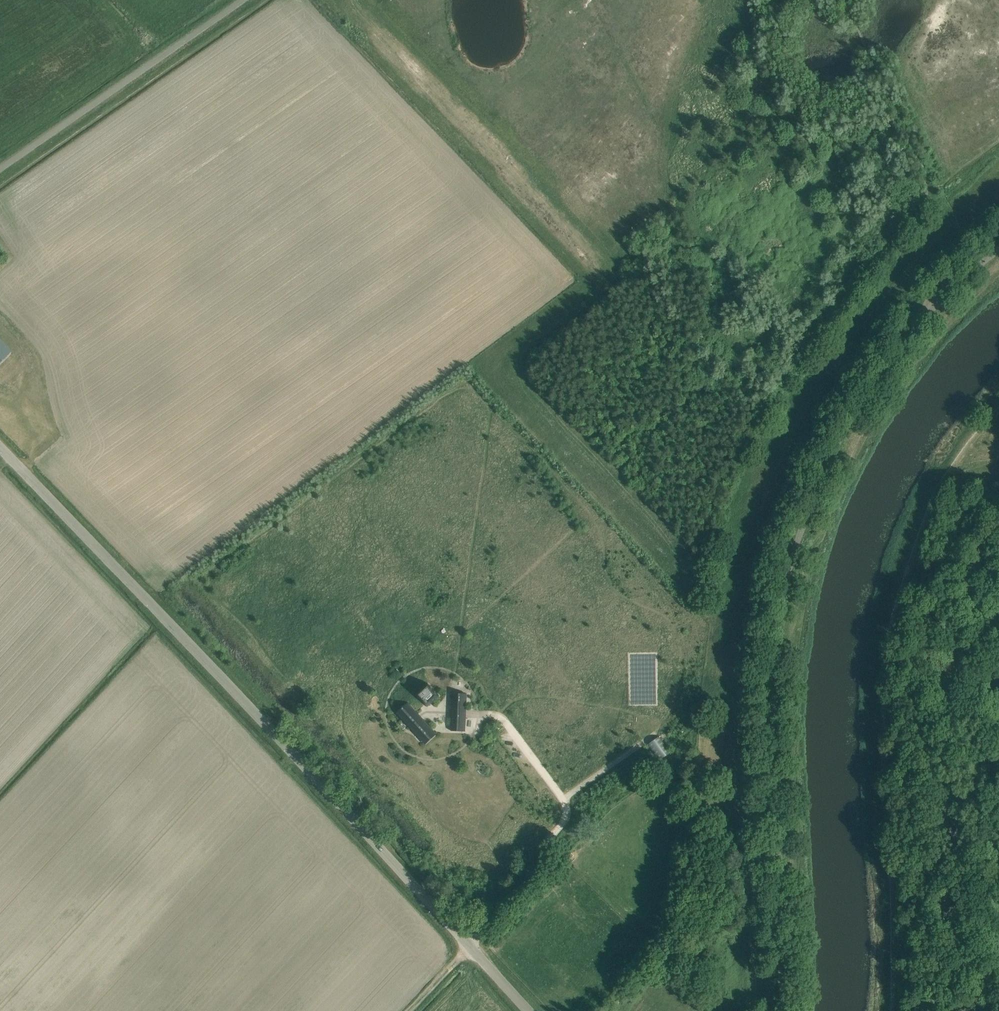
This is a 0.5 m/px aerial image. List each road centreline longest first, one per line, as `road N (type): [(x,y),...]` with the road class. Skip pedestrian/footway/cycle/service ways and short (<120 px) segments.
road 1 (unclassified): [(530,1010),(0,450)]
road 2 (track): [(751,1010),(745,708)]
road 3 (unclassified): [(0,168),(242,0)]

